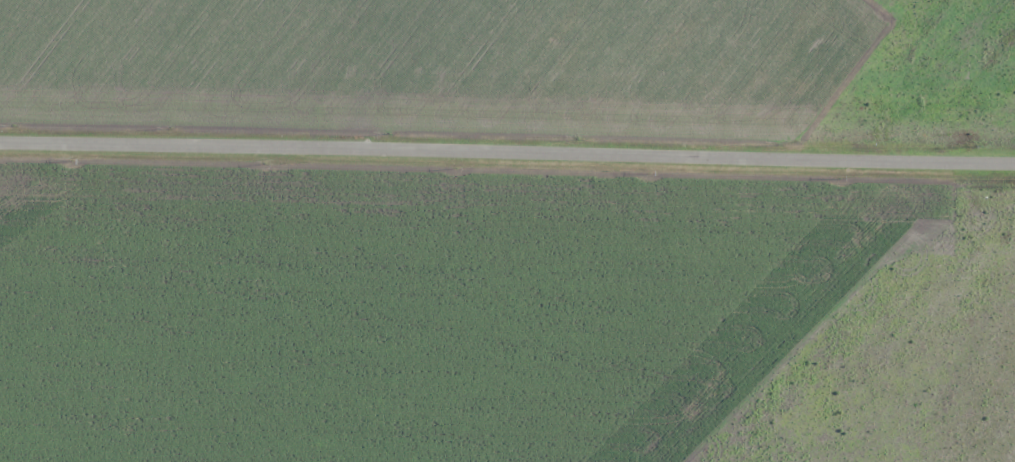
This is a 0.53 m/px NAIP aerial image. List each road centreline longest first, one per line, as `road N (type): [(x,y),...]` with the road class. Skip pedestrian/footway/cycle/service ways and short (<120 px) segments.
road 1 (residential): [(0,150),(1014,164)]

